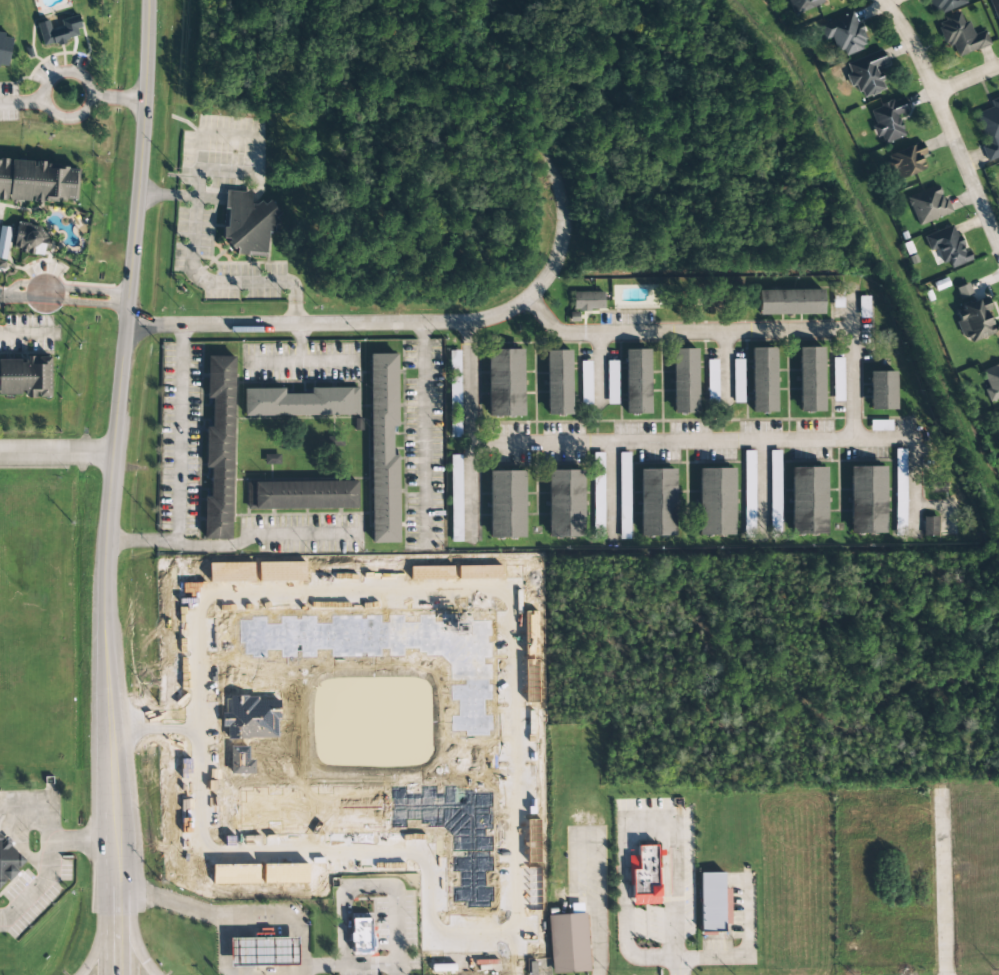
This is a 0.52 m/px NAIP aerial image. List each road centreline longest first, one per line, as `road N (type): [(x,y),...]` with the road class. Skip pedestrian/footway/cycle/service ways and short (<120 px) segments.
road 1 (tertiary): [(149,0),(107,628)]
road 2 (residential): [(127,325),(465,321),(517,306),(546,279),(561,247),(565,206),(539,150)]
road 3 (residential): [(880,0),(922,62),(998,250)]
road 4 (tertiary): [(107,628),(116,872)]

